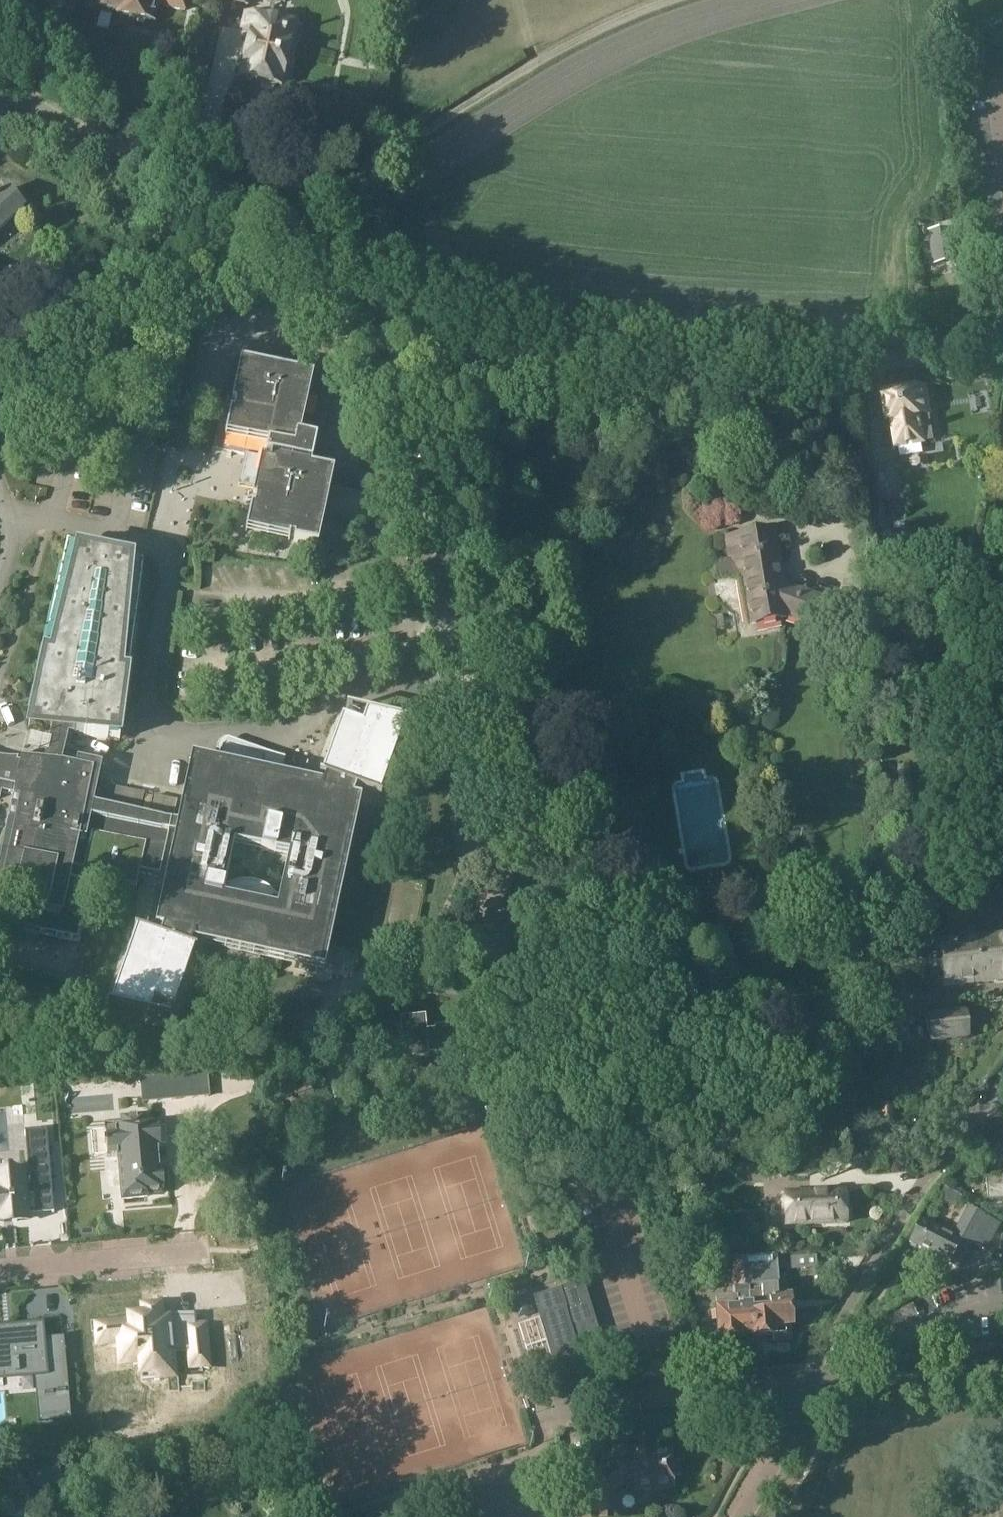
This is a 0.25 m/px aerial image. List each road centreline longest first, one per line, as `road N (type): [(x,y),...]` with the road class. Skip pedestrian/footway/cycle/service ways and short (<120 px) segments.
road 1 (residential): [(1002,353),(764,358),(560,342),(416,300),(236,222)]
road 2 (track): [(671,0),(520,71),(334,194),(260,231)]
road 3 (residential): [(989,1094),(917,1192),(804,1390)]
road 4 (residential): [(236,222),(0,87)]
road 5 (residential): [(0,352),(197,254),(236,222)]
road 6 (residential): [(206,1248),(0,1268)]
road 7 (residential): [(804,1390),(1002,1379)]
road 8 (residential): [(742,1516),(790,1435),(804,1390)]

